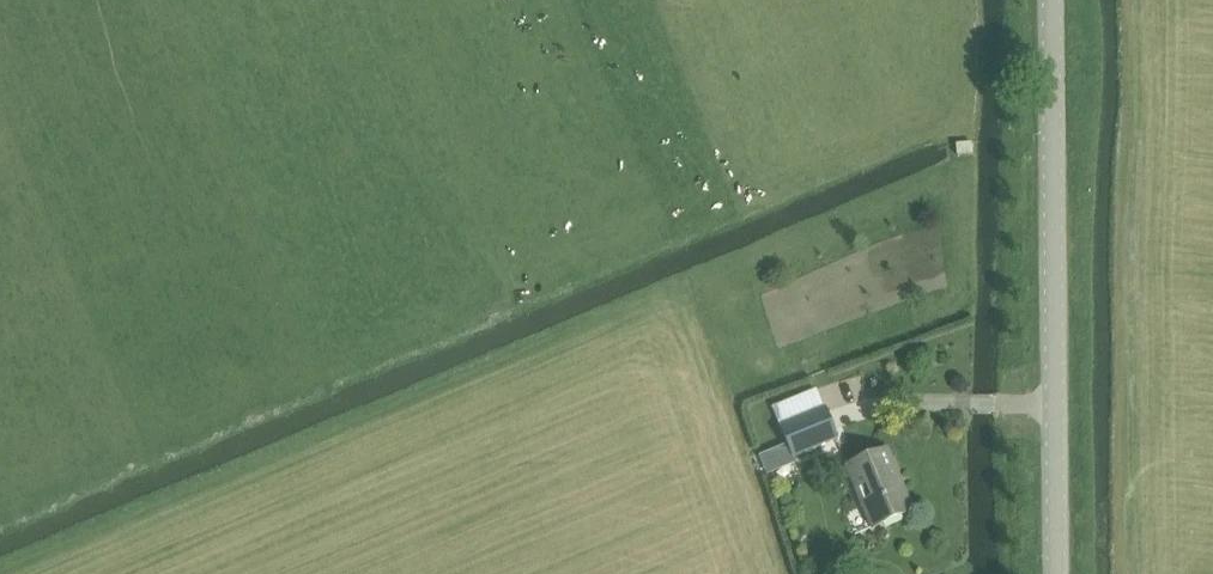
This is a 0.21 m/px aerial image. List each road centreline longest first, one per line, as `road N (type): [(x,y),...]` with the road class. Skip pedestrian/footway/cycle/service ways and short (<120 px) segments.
road 1 (tertiary): [(1057,573),(1052,0)]

